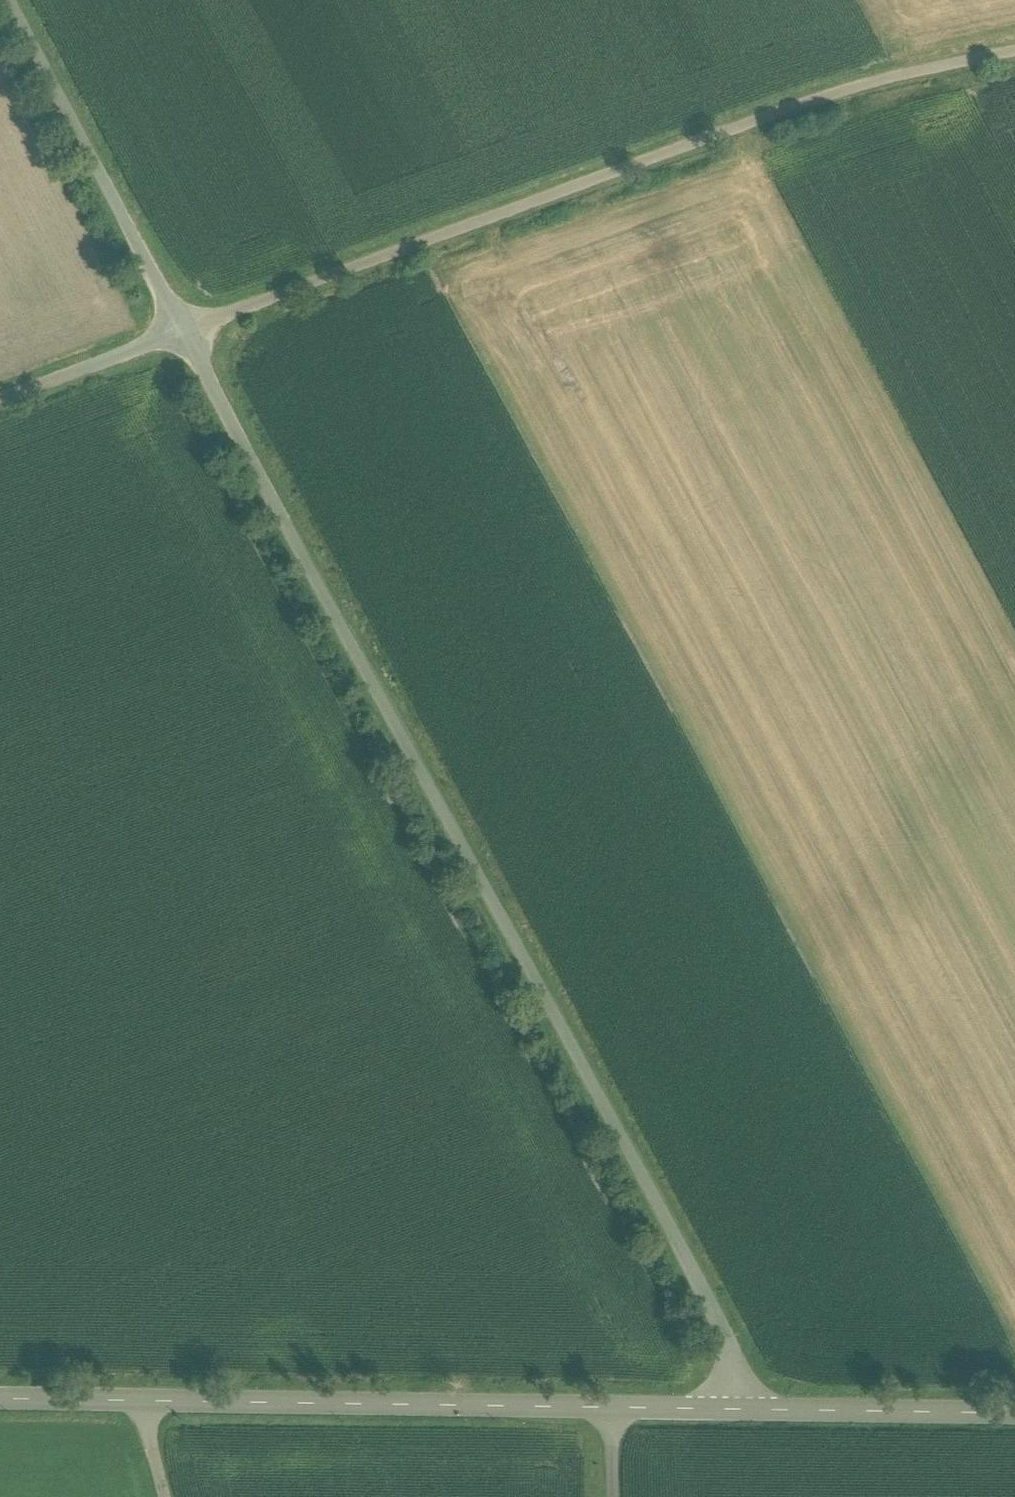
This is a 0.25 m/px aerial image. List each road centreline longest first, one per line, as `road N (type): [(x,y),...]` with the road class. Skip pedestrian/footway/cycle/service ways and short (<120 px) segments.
road 1 (unclassified): [(762,1409),(183,330)]
road 2 (unclassified): [(1014,50),(786,108),(183,330)]
road 3 (tertiary): [(762,1409),(0,1398)]
road 4 (unclassified): [(183,330),(6,0)]
road 5 (tertiary): [(1014,1413),(762,1409)]
road 6 (unclassified): [(183,330),(0,397)]

